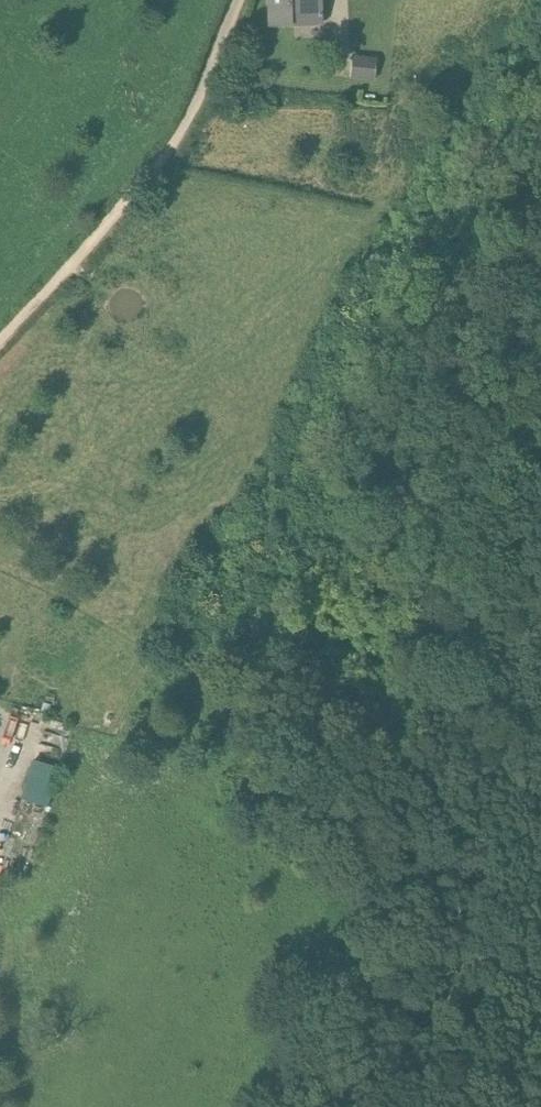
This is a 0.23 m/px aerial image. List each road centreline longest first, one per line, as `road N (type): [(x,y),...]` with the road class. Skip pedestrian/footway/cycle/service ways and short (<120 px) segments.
road 1 (unclassified): [(238,0),(169,147),(0,340)]

